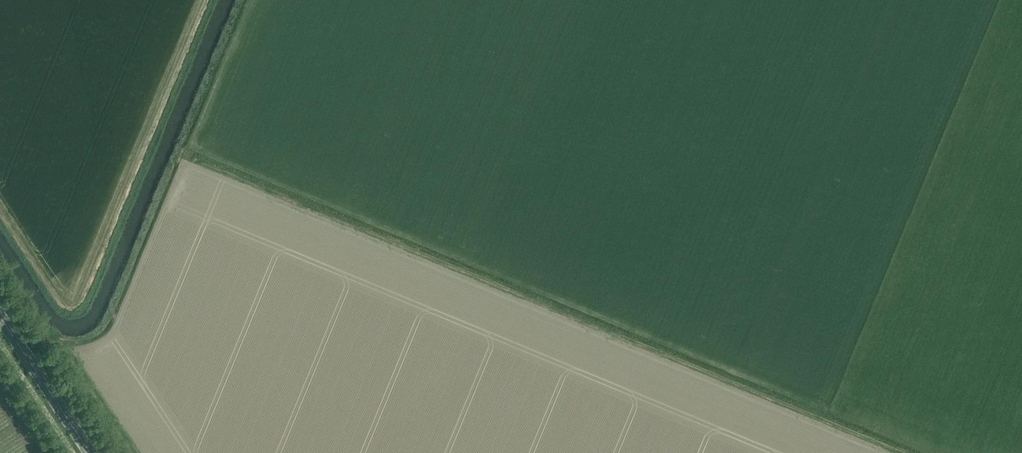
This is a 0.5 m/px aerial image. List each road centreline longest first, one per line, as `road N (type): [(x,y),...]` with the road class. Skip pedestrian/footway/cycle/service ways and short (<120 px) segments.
road 1 (secondary): [(89,452),(0,317)]

